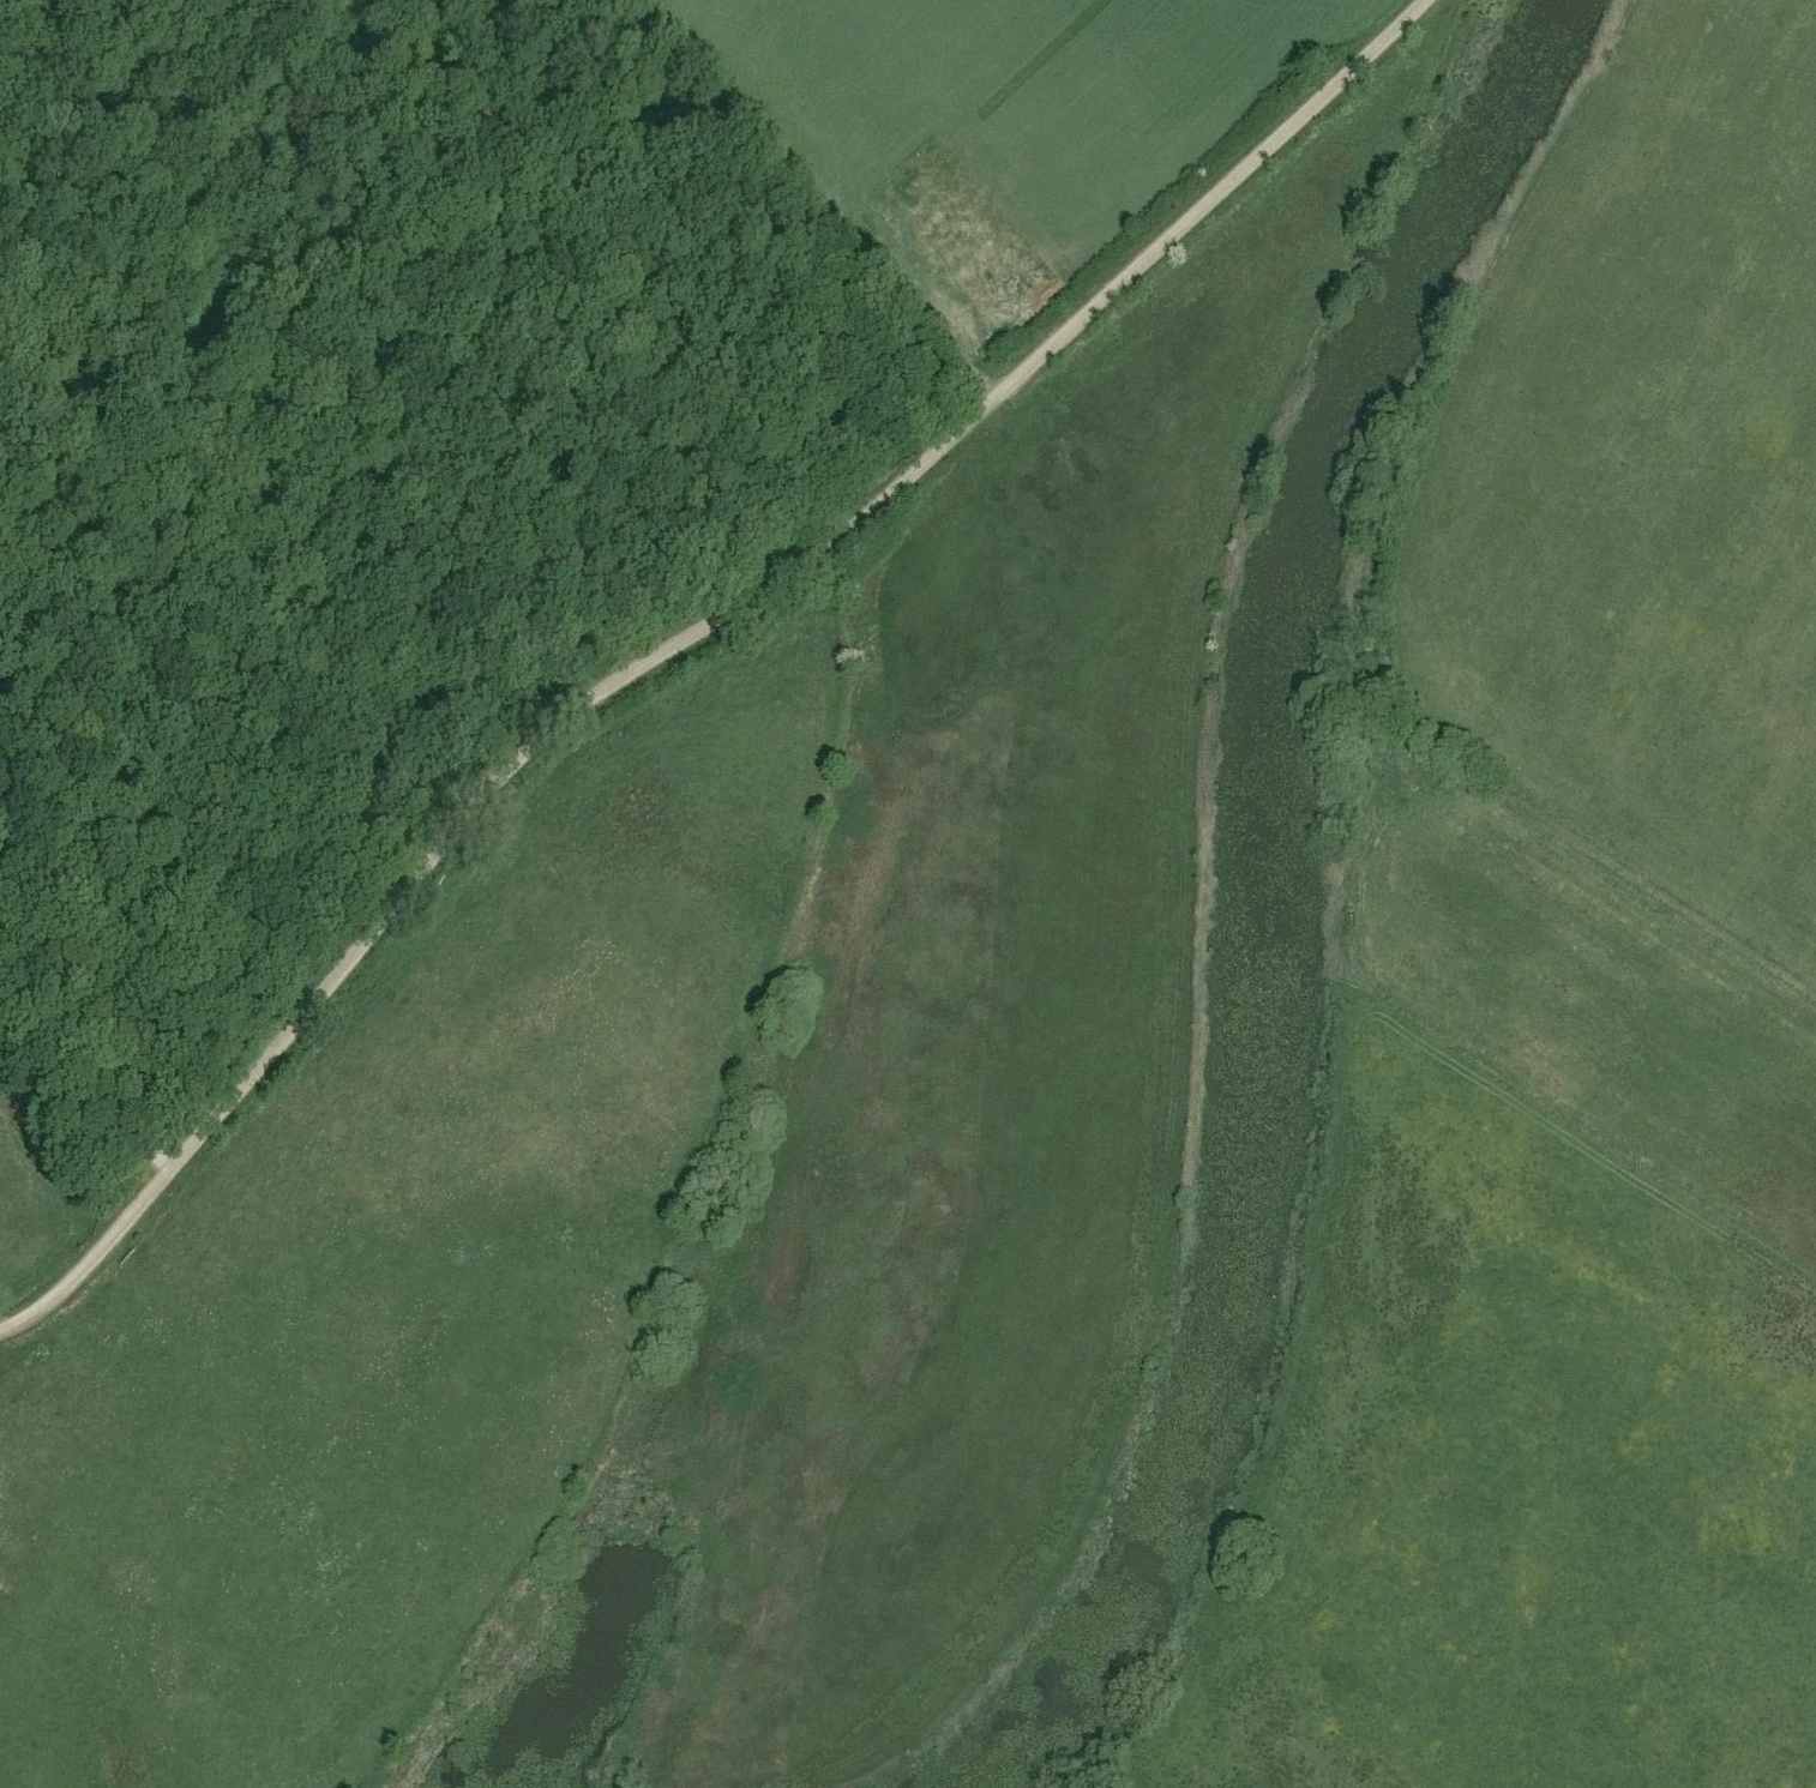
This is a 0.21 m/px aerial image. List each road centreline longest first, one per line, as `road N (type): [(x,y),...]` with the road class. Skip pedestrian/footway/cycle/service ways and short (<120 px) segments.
road 1 (track): [(531,741),(458,708),(342,681),(99,719),(86,668),(0,482)]
road 2 (track): [(979,411),(603,0)]

